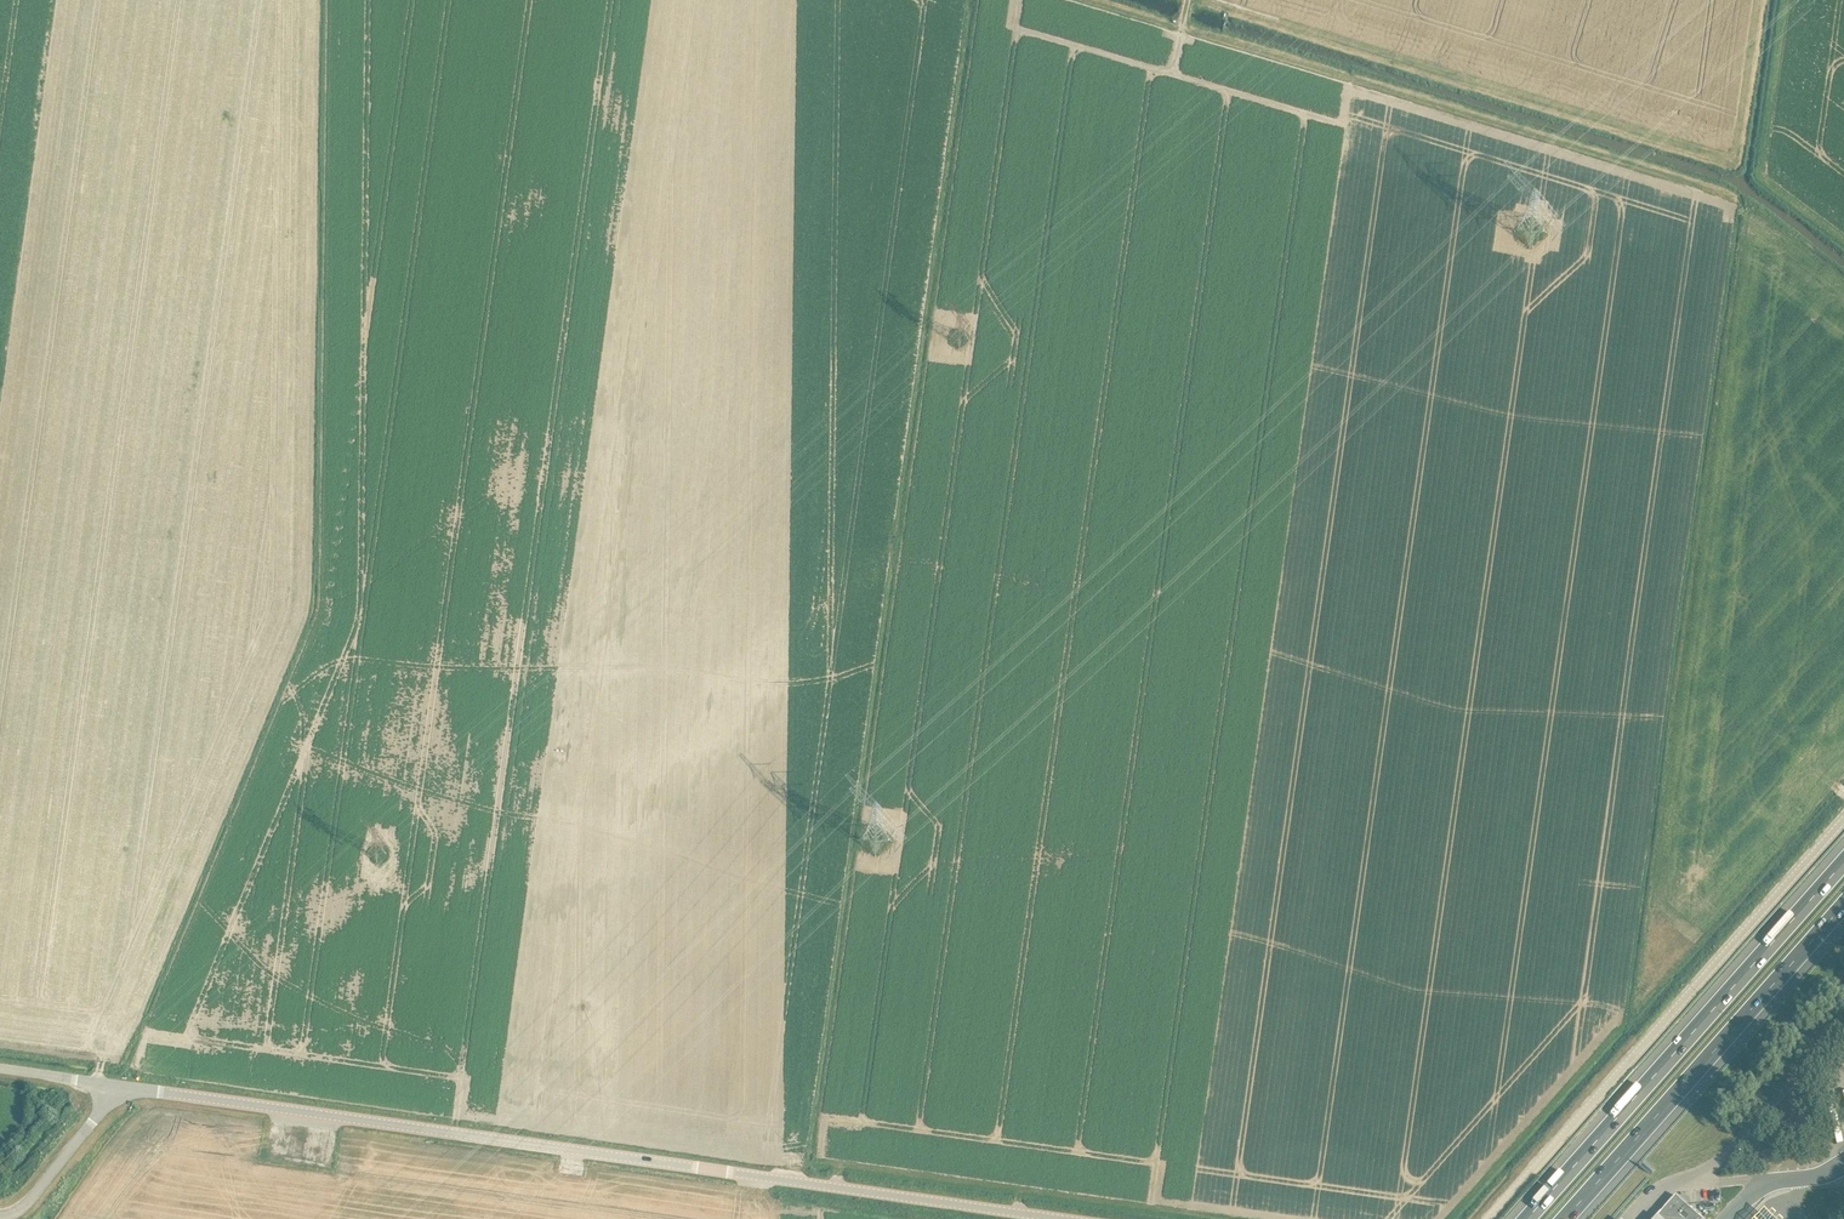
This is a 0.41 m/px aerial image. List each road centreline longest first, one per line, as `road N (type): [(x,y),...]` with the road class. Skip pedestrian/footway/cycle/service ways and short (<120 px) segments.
road 1 (tertiary): [(1056,1218),(117,1087)]
road 2 (tertiary): [(1483,1218),(1843,820)]
road 3 (motorway): [(1843,861),(1526,1218)]
road 4 (motorway): [(1564,1218),(1843,904)]
road 5 (tertiary): [(117,1087),(27,1203),(0,1214)]

